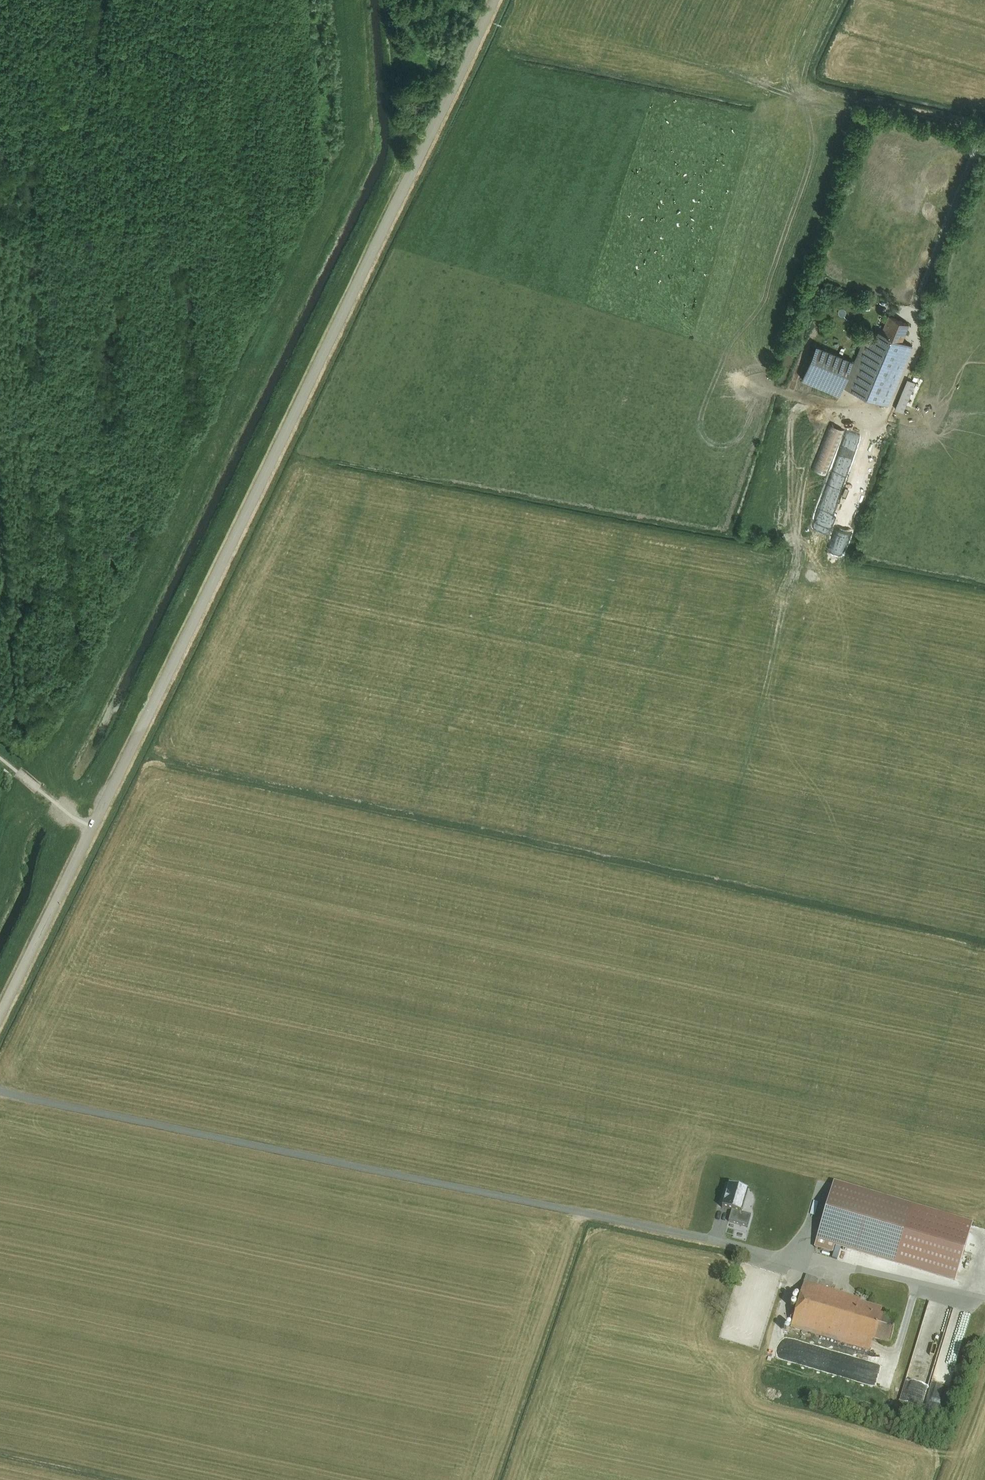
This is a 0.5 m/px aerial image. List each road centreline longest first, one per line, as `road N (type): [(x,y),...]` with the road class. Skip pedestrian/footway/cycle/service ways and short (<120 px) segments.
road 1 (tertiary): [(0,1015),(495,0)]
road 2 (track): [(801,84),(984,132)]

